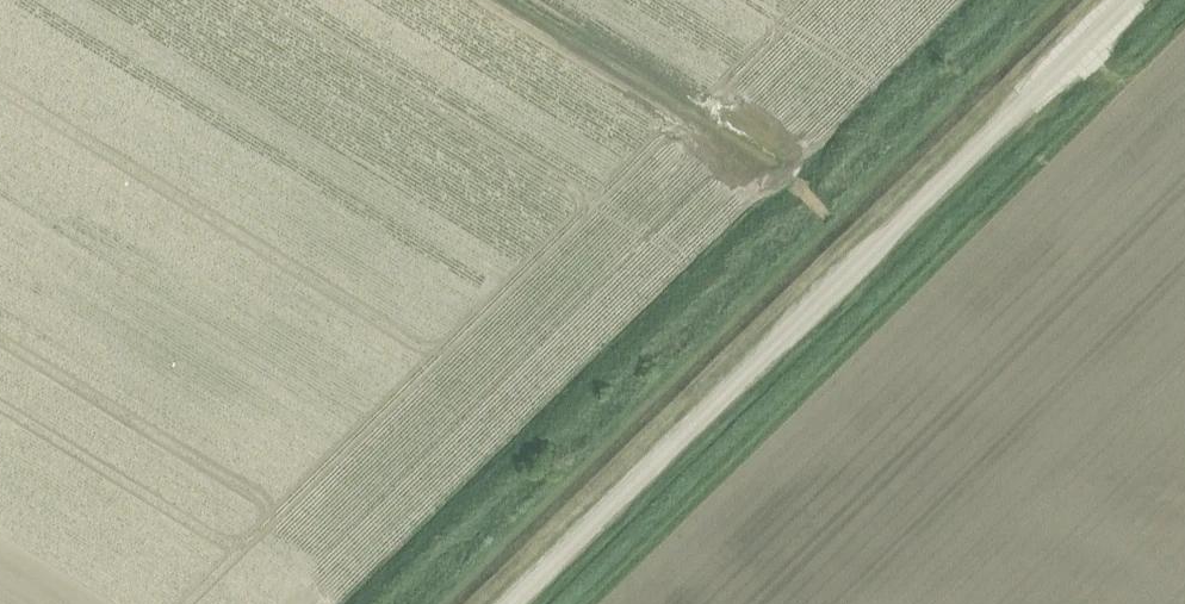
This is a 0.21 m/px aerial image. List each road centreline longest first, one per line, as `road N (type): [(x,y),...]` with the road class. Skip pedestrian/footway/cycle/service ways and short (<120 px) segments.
road 1 (tertiary): [(515,603),(1130,0)]

